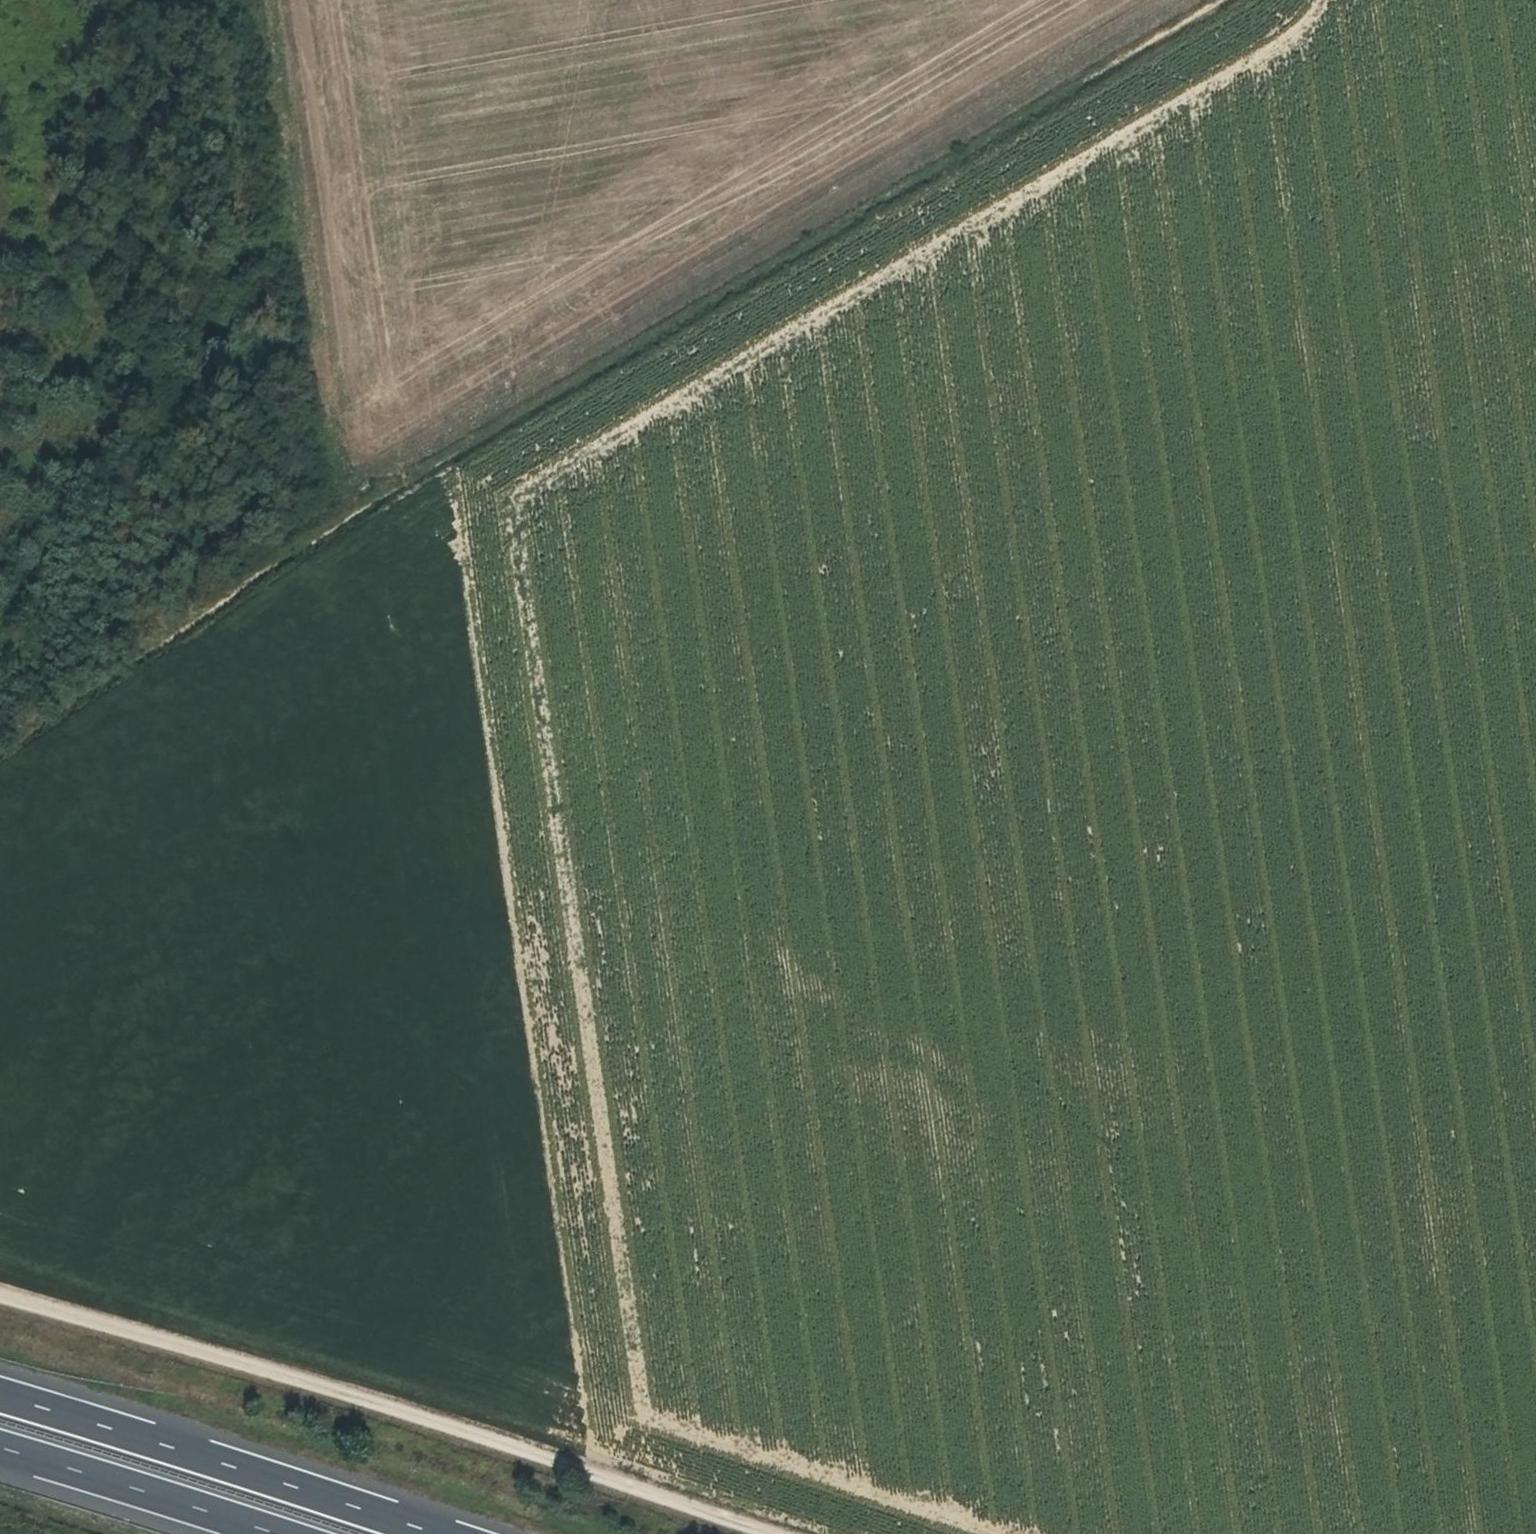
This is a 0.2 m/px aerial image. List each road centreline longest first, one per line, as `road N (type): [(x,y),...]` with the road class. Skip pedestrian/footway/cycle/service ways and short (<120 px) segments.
road 1 (track): [(815,1533),(0,1269)]
road 2 (motorway): [(443,1533),(0,1394)]
road 3 (motorway): [(0,1450),(269,1533)]

